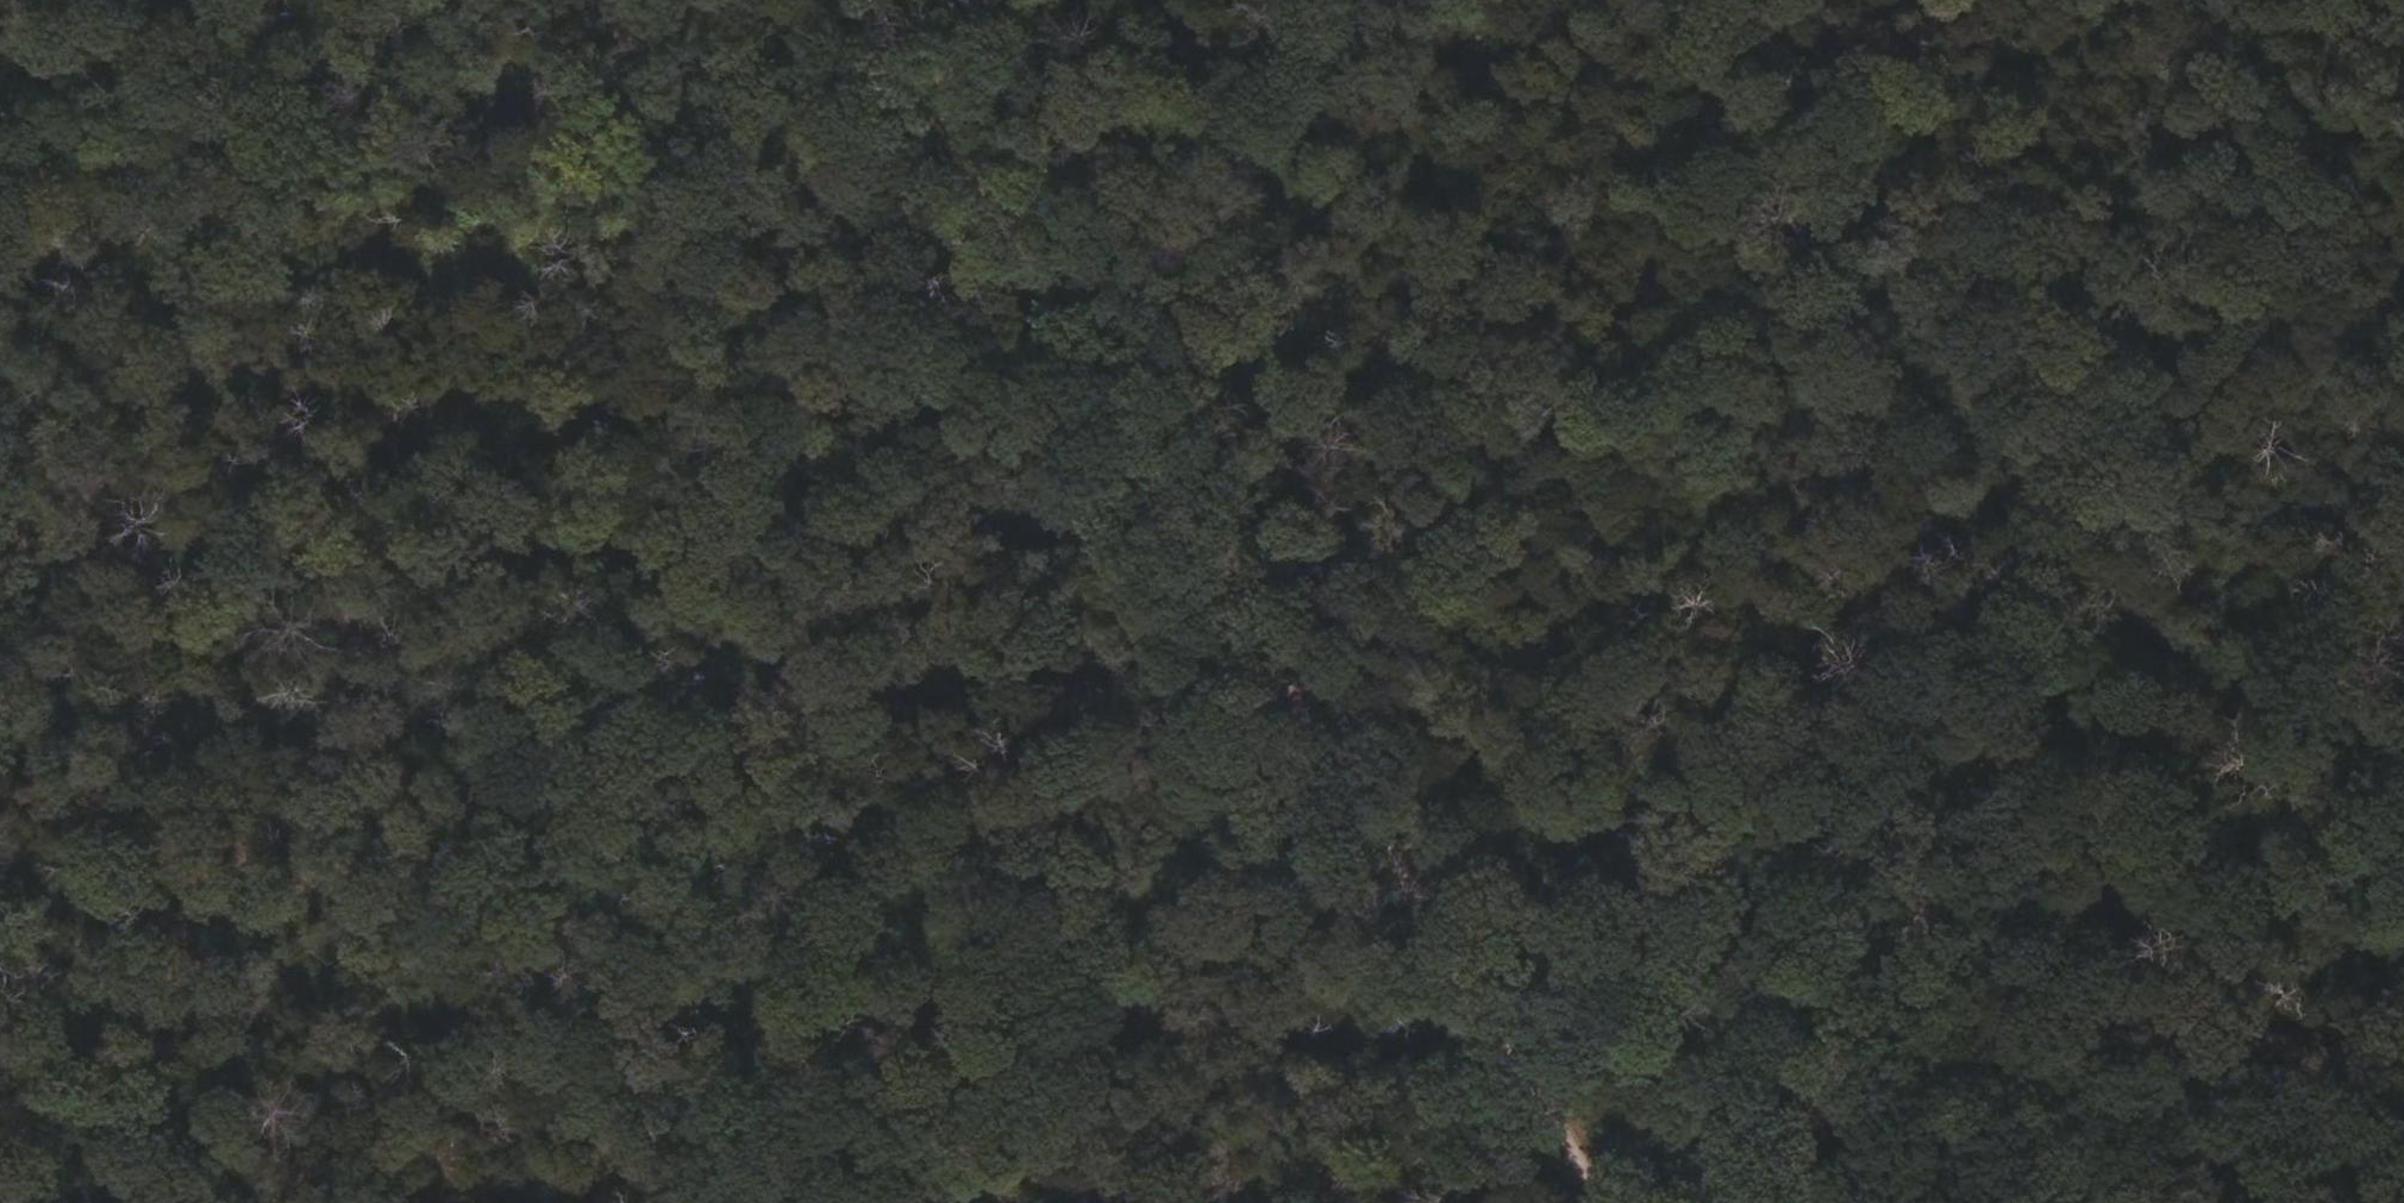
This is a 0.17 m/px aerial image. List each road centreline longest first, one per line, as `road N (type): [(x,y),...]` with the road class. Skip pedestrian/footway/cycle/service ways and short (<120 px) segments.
road 1 (track): [(849,0),(1591,1202)]
road 2 (track): [(1757,1202),(2374,0)]

